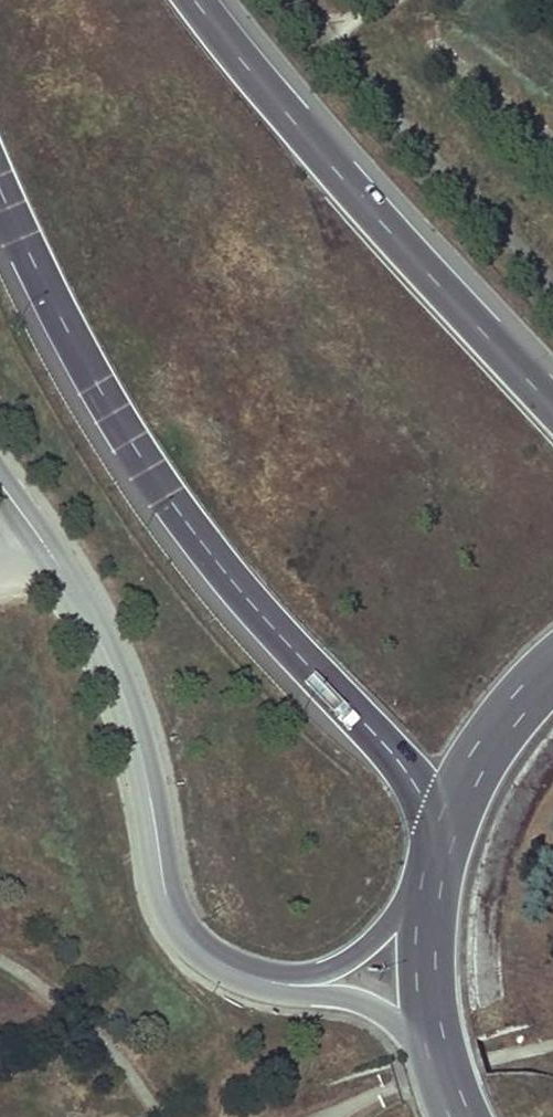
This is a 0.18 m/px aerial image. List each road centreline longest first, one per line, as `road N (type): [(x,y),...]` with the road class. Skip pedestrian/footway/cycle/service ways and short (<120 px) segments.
road 1 (trunk): [(0,193),(91,382),(142,460),(288,643),(382,742),(442,837)]
road 2 (residential): [(0,490),(115,669),(176,917),(220,962),(274,981)]
road 3 (trunk): [(552,398),(326,155),(207,0)]
road 4 (trunk): [(552,660),(484,740),(442,837)]
road 5 (unclassified): [(428,883),(342,960),(274,981)]
road 6 (residential): [(274,981),(372,1009),(436,1057)]
road 7 (trunk): [(428,883),(422,941),(436,1057)]

